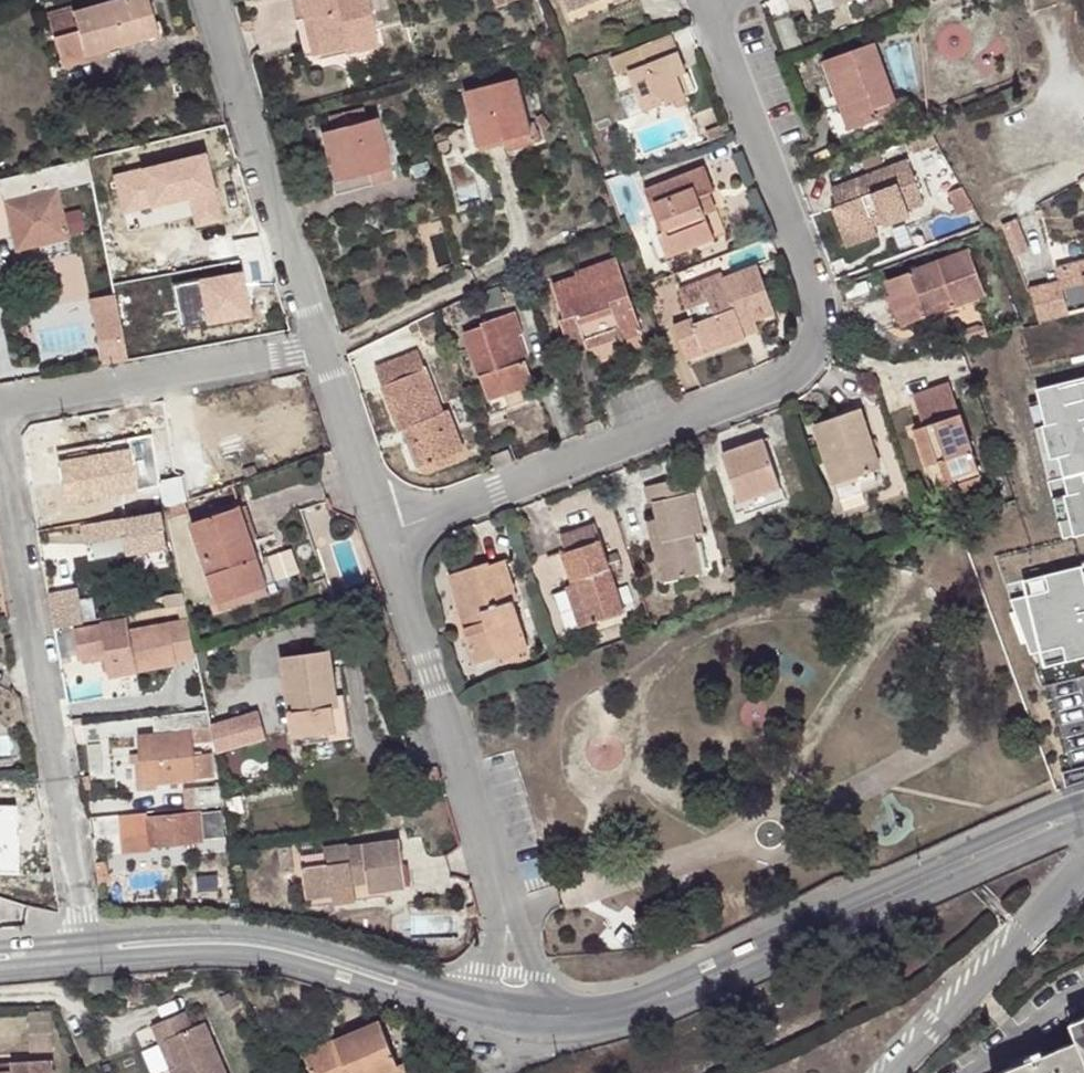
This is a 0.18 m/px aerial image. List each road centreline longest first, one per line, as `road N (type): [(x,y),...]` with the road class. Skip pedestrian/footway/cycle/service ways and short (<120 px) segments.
road 1 (residential): [(386,536),(778,378),(807,358),(819,325),(812,280),(710,2)]
road 2 (residential): [(0,442),(84,949)]
road 3 (residential): [(646,1001),(684,1002),(1053,839),(1073,816)]
road 4 (residential): [(1073,816),(1045,815),(672,979),(646,1001)]
road 5 (residential): [(386,536),(502,900)]
road 6 (residential): [(208,0),(324,344)]
road 7 (residential): [(418,990),(392,971),(268,935),(119,935),(104,948)]
road 8 (residential): [(324,344),(0,405)]
road 9 (residential): [(104,948),(120,959),(261,958),(383,991),(418,990)]
road 10 (residential): [(324,344),(386,536)]
road 11 (residential): [(553,1018),(502,900)]

